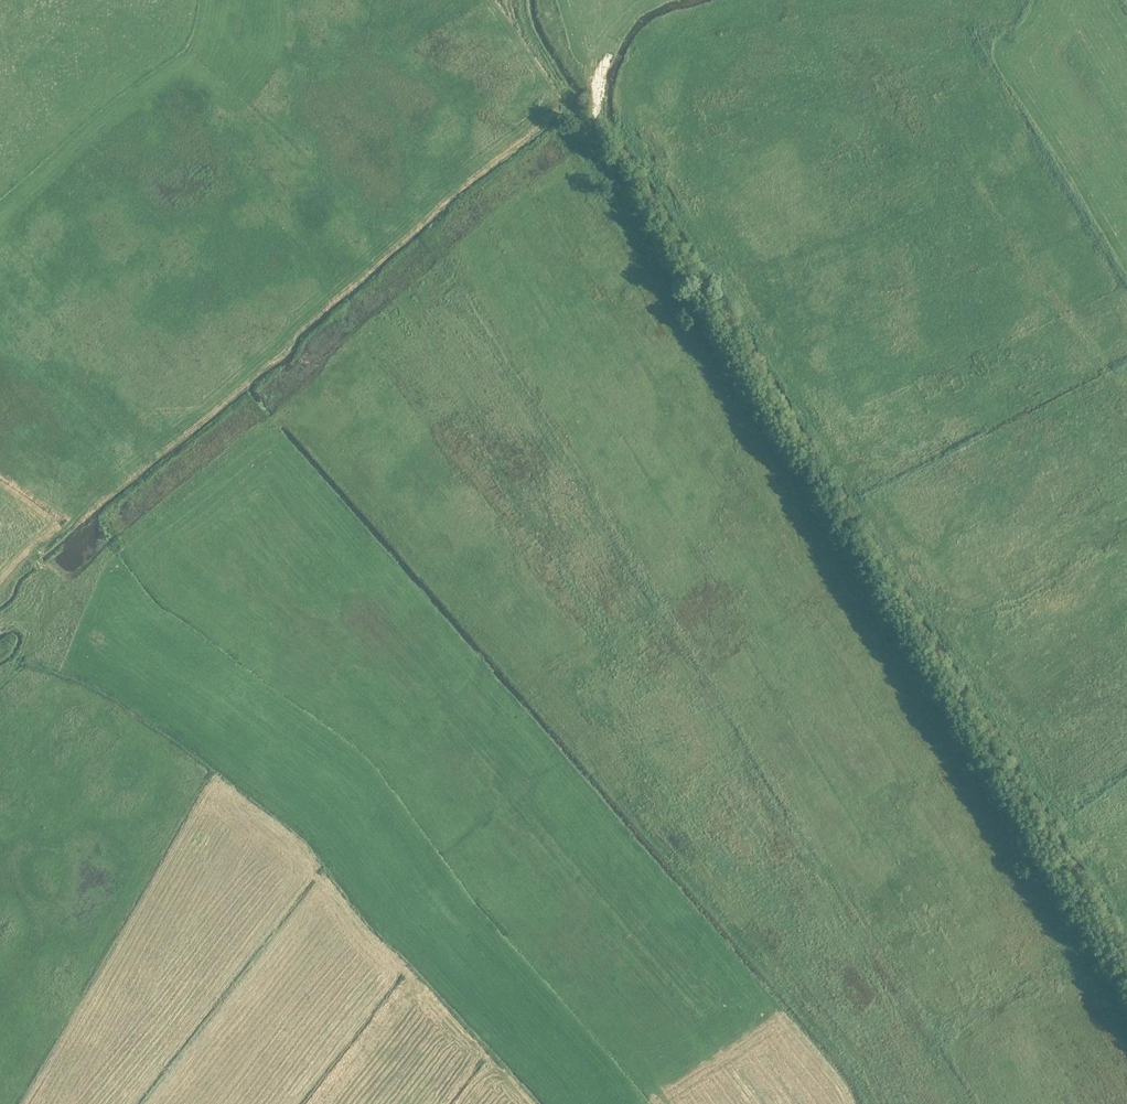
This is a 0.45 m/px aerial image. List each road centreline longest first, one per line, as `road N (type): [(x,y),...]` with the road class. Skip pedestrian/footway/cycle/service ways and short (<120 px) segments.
road 1 (track): [(1126,1018),(563,103),(520,0)]
road 2 (track): [(537,1103),(388,947)]

